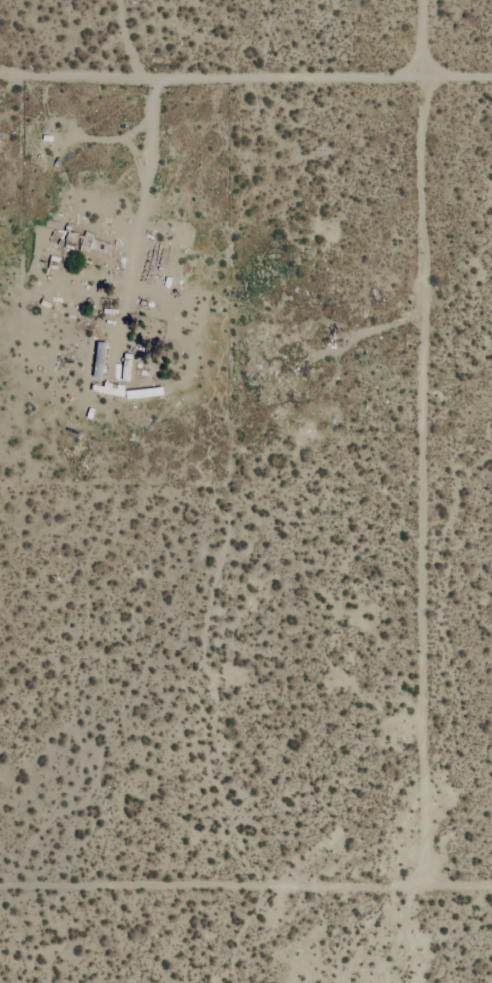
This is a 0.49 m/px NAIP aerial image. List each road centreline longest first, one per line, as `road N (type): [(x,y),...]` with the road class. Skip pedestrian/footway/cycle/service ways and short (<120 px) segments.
road 1 (residential): [(423,0),(425,888)]
road 2 (track): [(423,72),(167,82),(152,89),(151,153),(126,310)]
road 3 (residential): [(491,888),(0,888)]

